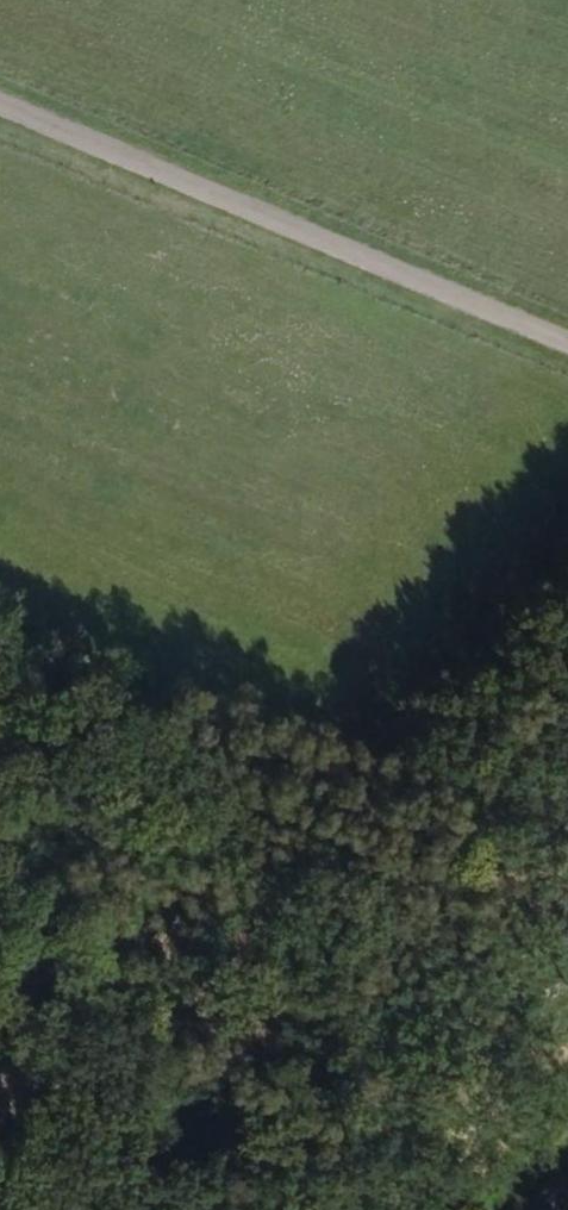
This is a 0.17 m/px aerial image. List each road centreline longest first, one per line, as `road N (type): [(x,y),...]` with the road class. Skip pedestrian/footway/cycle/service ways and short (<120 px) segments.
road 1 (unclassified): [(567,342),(0,104)]
road 2 (track): [(0,810),(471,873),(567,774)]

